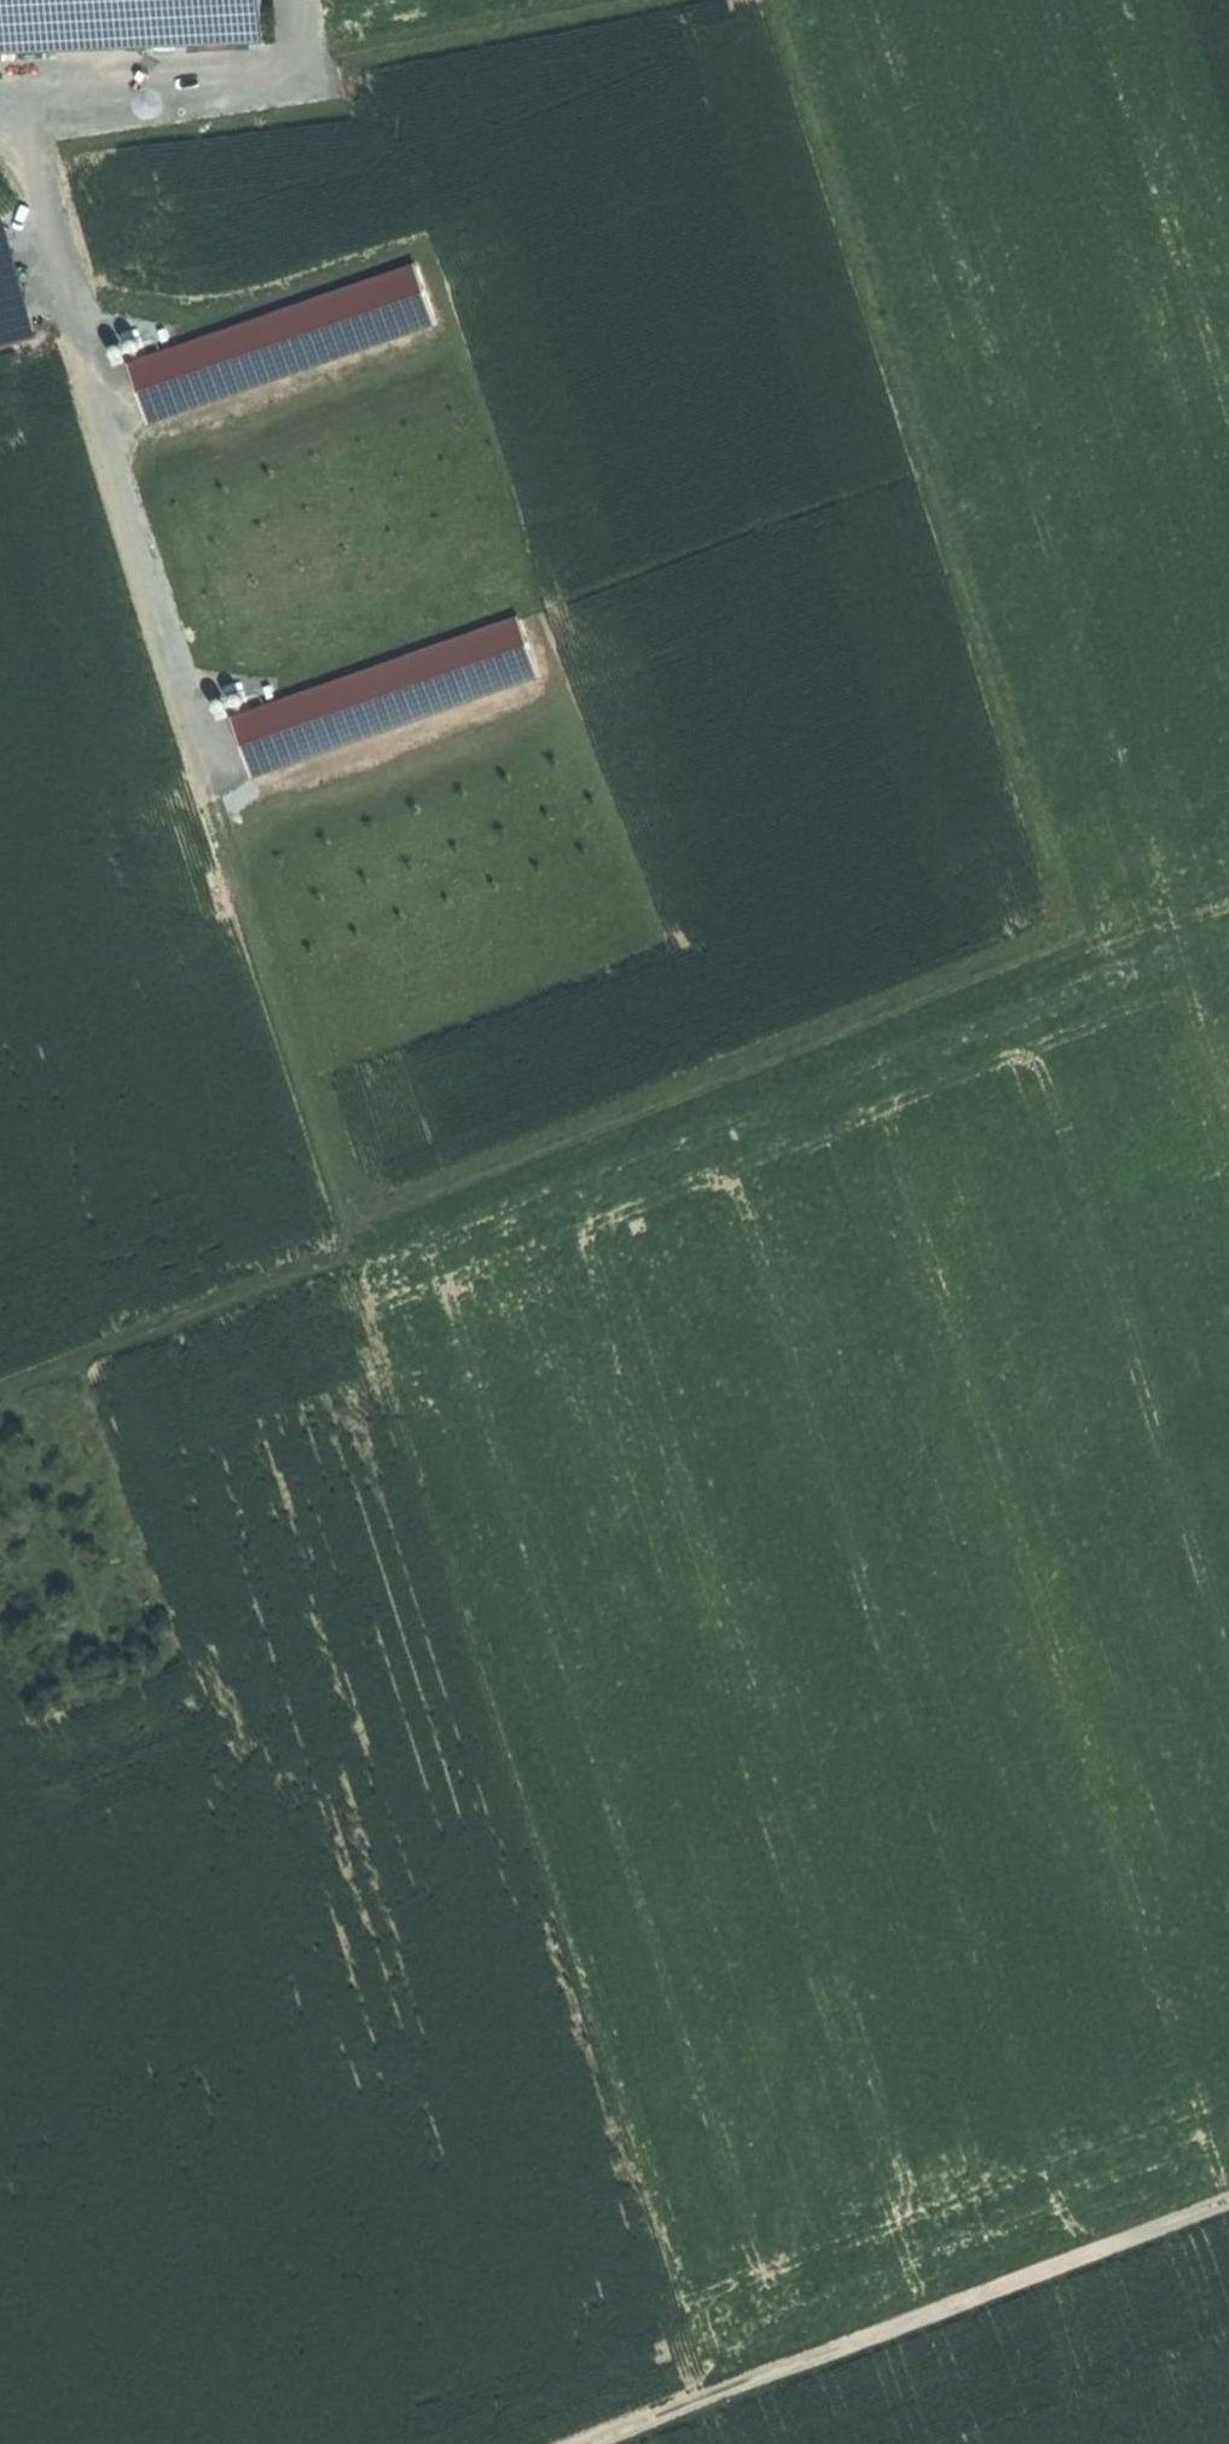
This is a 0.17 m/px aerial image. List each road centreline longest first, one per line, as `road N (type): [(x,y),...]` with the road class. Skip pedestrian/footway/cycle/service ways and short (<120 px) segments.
road 1 (track): [(0,1388),(350,1252),(748,1073),(1228,897)]
road 2 (track): [(576,2443),(1228,2193)]

